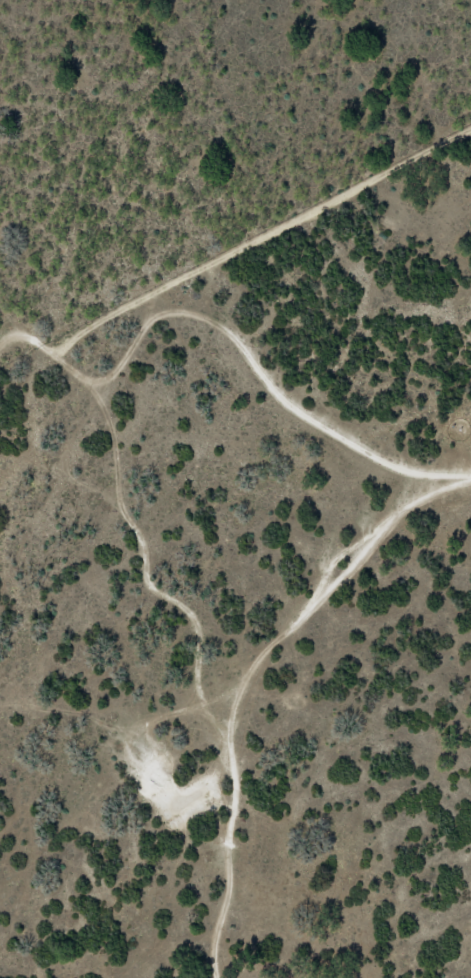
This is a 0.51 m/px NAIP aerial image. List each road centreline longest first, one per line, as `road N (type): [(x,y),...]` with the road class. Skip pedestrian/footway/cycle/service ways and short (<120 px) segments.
road 1 (residential): [(0,214),(31,233),(140,362),(214,606),(230,977)]

